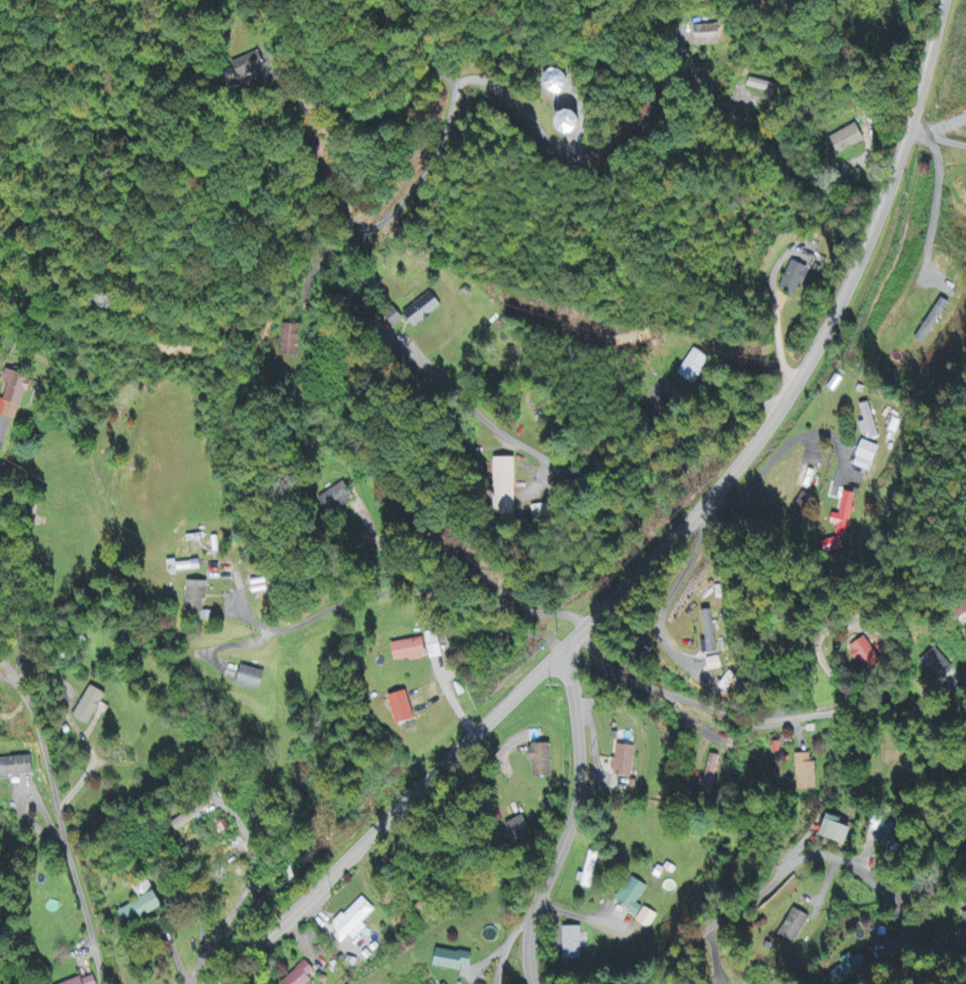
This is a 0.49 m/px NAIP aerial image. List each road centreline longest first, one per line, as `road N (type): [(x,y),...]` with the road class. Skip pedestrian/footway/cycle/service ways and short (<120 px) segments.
road 1 (residential): [(216,983),(709,506),(773,425),(820,350),(883,214),(944,0)]
road 2 (residential): [(788,401),(610,467),(566,465),(507,435),(361,305),(357,273),(458,83)]
road 3 (residential): [(584,628),(605,672),(720,713),(965,710)]
road 4 (residential): [(584,628),(549,611),(423,589),(338,604),(293,627),(246,619)]
road 5 (residential): [(536,983),(534,916),(583,788),(567,648)]
road 6 (residential): [(101,983),(73,846),(28,697),(10,676)]
road 7 (residential): [(656,983),(721,912),(754,897),(802,857),(823,851),(849,859),(900,900)]
road 8 (residential): [(709,506),(712,527),(660,623)]

